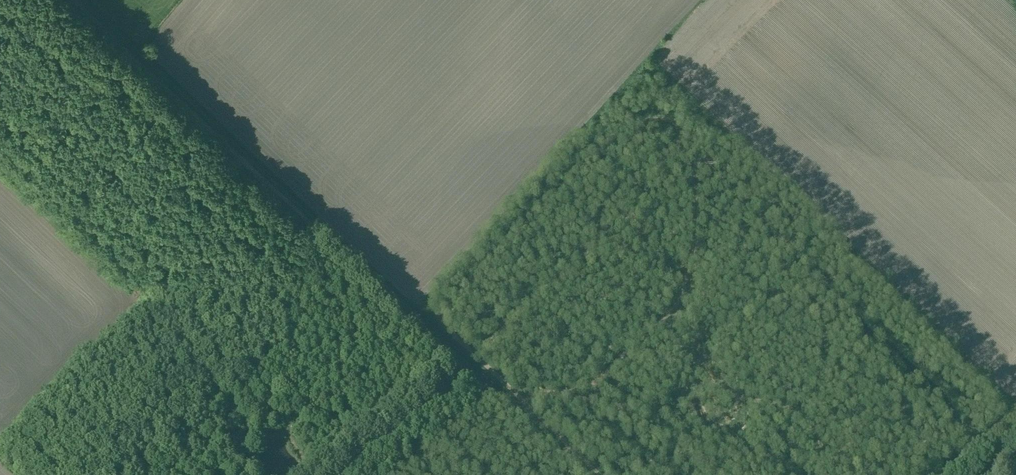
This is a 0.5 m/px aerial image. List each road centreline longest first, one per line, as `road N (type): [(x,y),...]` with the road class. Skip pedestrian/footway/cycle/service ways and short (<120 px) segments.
road 1 (track): [(75,0),(558,457)]
road 2 (track): [(436,318),(621,128),(657,118),(675,122),(678,135),(663,161),(617,199),(580,252),(477,357)]
road 3 (track): [(929,474),(901,407),(841,377),(814,306),(786,275),(693,251)]
road 4 (track): [(1008,416),(841,248),(819,246),(791,280)]
road 5 (track): [(568,395),(597,381),(678,300),(696,234),(688,159)]
road 6 (track): [(719,474),(697,455),(601,405),(551,393),(523,400),(477,357)]
road 7 (track): [(857,474),(800,415),(715,384),(676,340),(672,309)]
road 8 (track): [(325,474),(437,379),(446,354)]

